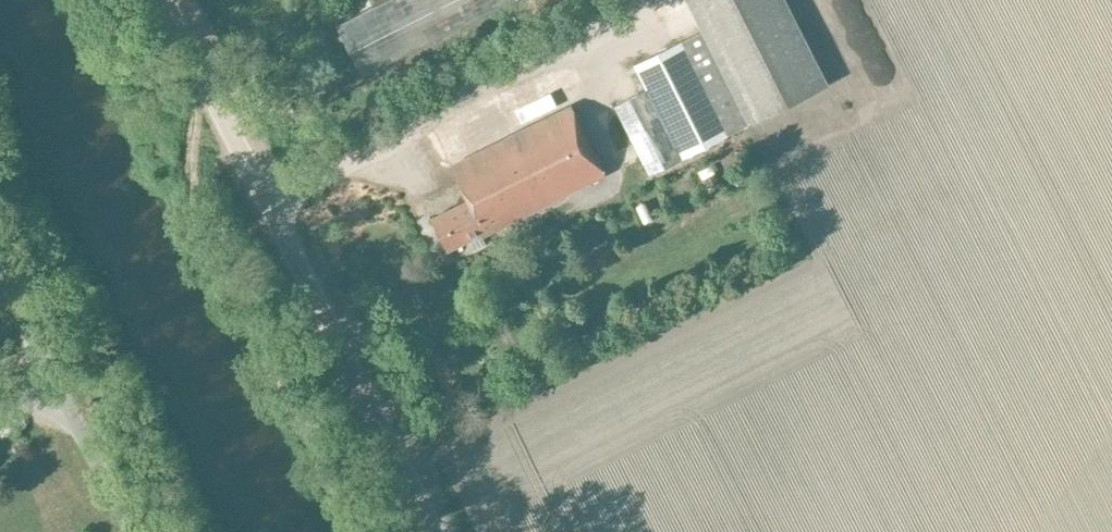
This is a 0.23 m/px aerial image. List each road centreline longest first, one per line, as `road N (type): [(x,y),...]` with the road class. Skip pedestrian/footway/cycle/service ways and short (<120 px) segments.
road 1 (unclassified): [(433,531),(164,0)]
road 2 (unclassified): [(129,531),(0,278)]

